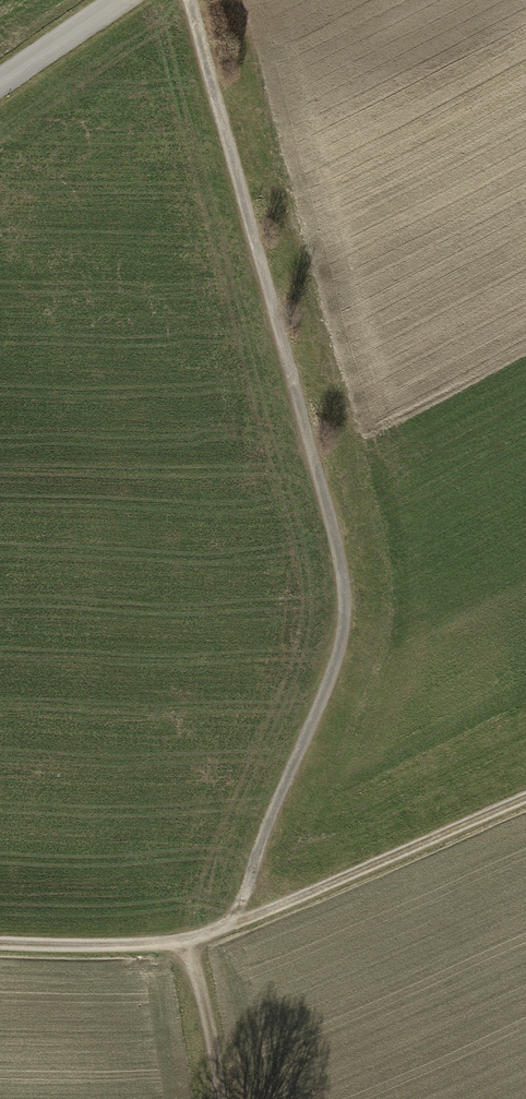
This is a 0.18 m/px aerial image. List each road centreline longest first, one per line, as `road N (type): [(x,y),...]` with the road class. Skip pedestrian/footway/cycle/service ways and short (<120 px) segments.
road 1 (track): [(231,925),(337,657),(344,598),(334,531),(191,0)]
road 2 (track): [(0,944),(194,944),(525,799)]
road 3 (track): [(194,944),(222,1098)]
road 4 (tertiary): [(0,86),(124,0)]

